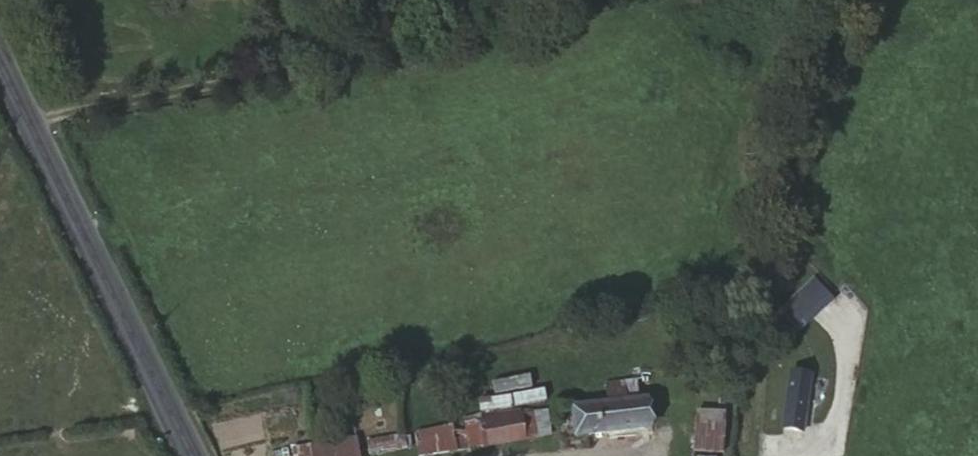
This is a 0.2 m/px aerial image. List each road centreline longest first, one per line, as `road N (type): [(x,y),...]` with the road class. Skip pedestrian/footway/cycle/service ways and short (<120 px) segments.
road 1 (secondary): [(193,455),(0,59)]

